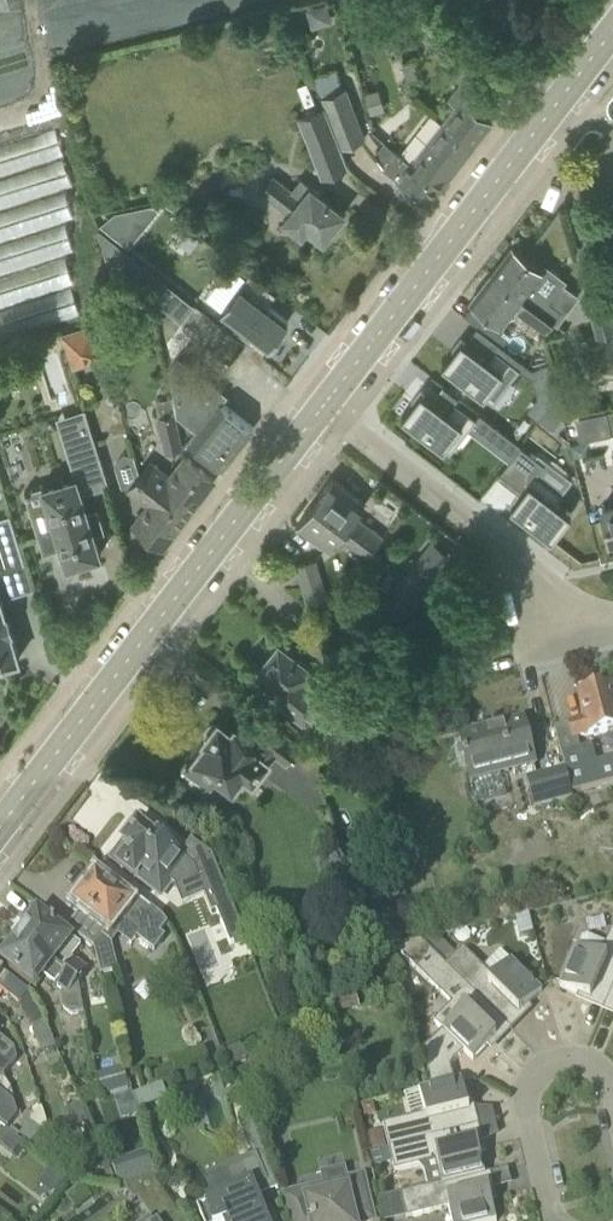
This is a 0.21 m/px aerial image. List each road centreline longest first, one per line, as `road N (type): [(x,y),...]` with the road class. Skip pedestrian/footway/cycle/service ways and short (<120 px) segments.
road 1 (tertiary): [(0,821),(320,406)]
road 2 (tertiary): [(320,406),(612,23)]
road 3 (residential): [(612,624),(549,589),(320,406)]
road 4 (residential): [(612,1102),(600,1073),(574,1060),(545,1067),(528,1091),(555,1220)]

